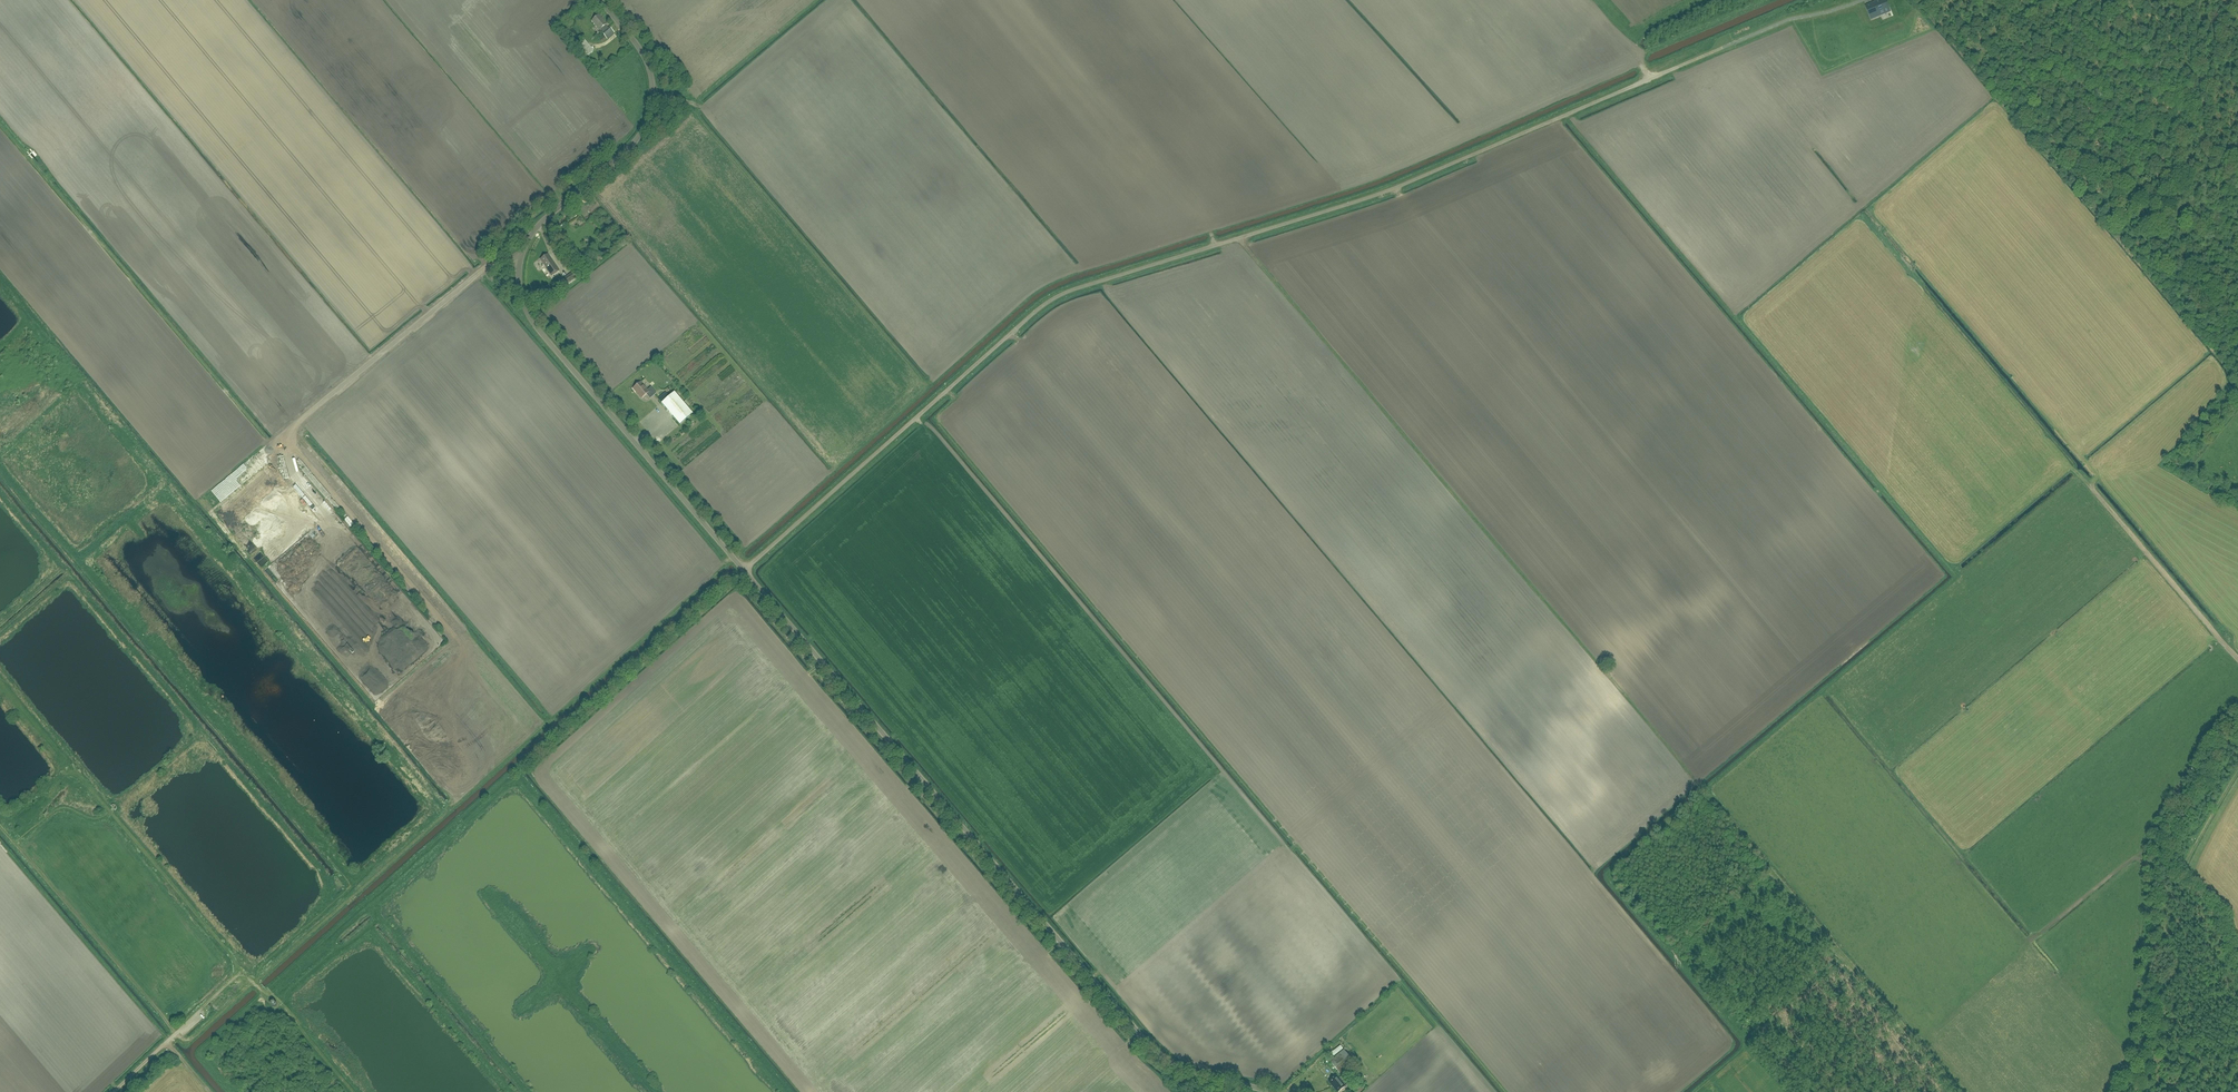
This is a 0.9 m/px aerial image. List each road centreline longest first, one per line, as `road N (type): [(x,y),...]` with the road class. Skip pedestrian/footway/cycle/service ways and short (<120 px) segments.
road 1 (unclassified): [(743,571),(1056,298),(1376,195),(1789,20),(1855,0)]
road 2 (track): [(1957,1091),(1238,239)]
road 3 (unclassified): [(1269,1091),(1196,1074),(1160,1054),(743,571)]
road 4 (unclassified): [(743,571),(534,325),(519,293),(525,243),(632,146),(648,120),(645,60),(599,0)]
road 5 (track): [(2091,486),(2237,659)]
road 6 (unclassified): [(112,1091),(241,972)]
road 7 (track): [(2237,978),(2219,916),(2149,858)]
road 8 (track): [(2176,877),(2237,770)]

